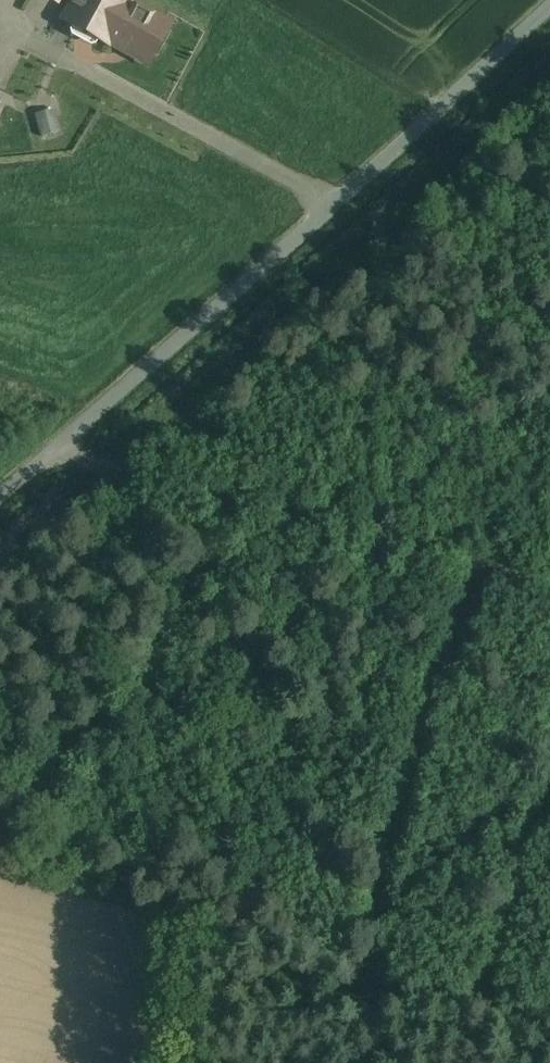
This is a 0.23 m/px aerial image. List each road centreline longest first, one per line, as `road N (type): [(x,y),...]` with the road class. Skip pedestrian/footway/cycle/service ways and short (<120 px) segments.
road 1 (unclassified): [(0,498),(549,7)]

